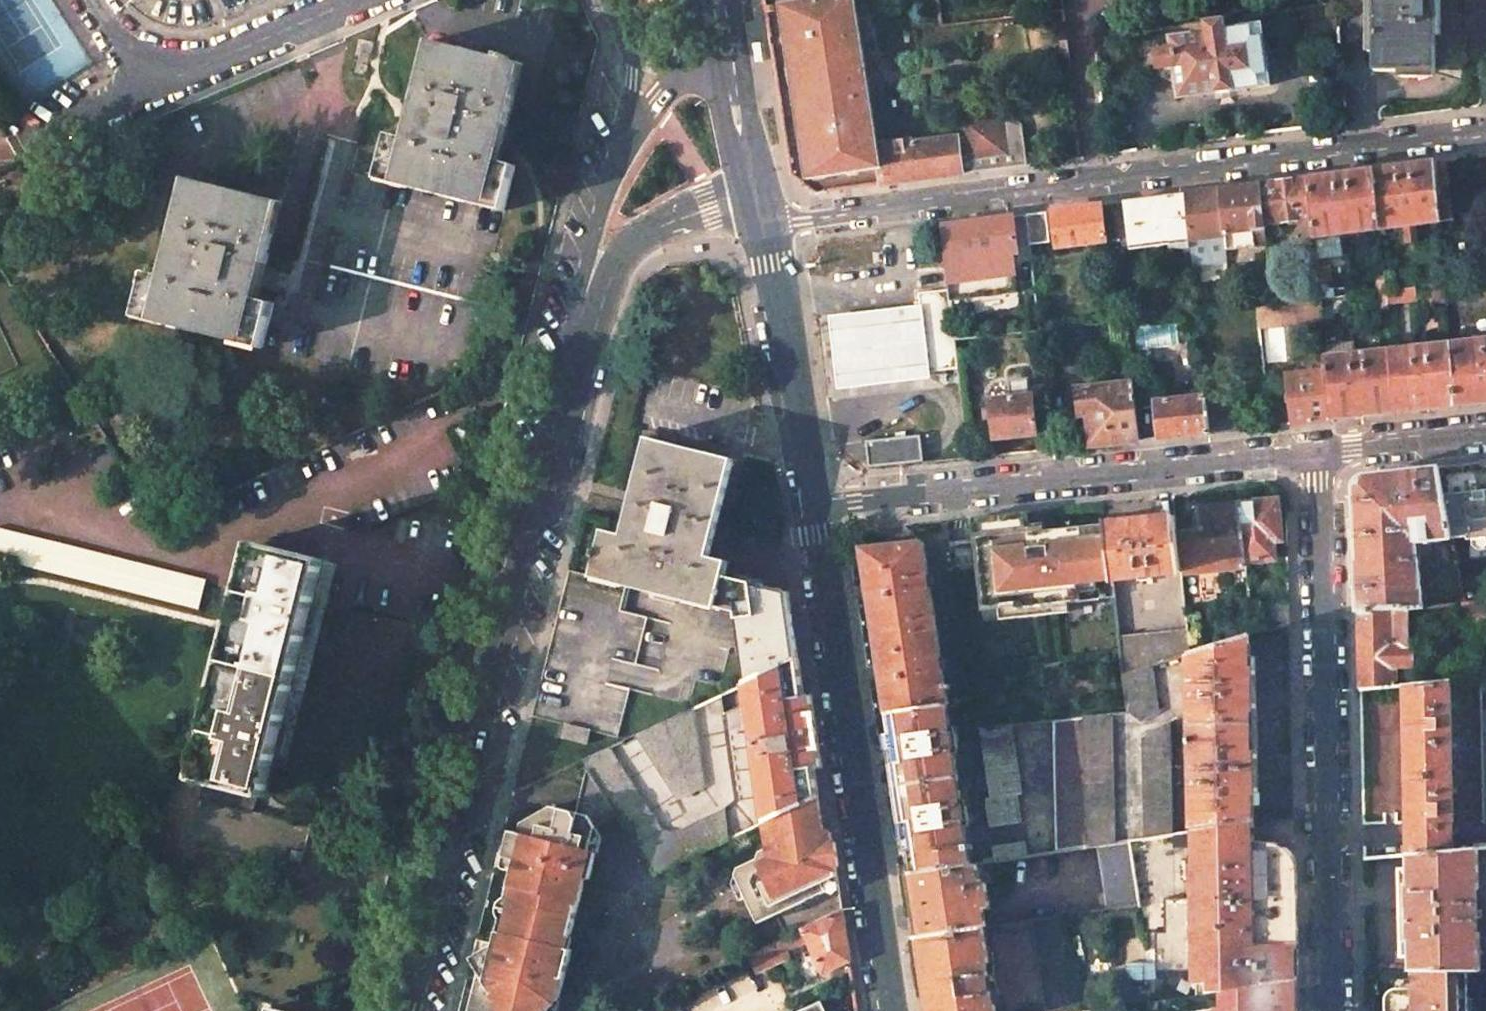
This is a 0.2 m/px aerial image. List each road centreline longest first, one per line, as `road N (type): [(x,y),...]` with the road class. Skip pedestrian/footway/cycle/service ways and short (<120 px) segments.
road 1 (residential): [(1485,132),(761,224)]
road 2 (tertiary): [(573,353),(407,1010)]
road 3 (residential): [(1332,1010),(1322,453)]
road 4 (residential): [(810,508),(1322,453)]
road 5 (tertiary): [(810,508),(888,1010)]
road 6 (tertiary): [(761,224),(810,508)]
road 7 (tertiary): [(573,353),(636,238),(754,187)]
road 8 (tertiary): [(633,128),(596,229),(573,353)]
road 9 (residential): [(154,85),(354,0)]
road 10 (residential): [(1322,453),(1485,435)]
road 11 (residential): [(9,145),(154,85)]
road 12 (residential): [(609,0),(629,47),(633,128)]
road 13 (tertiary): [(732,77),(688,73),(633,128)]

